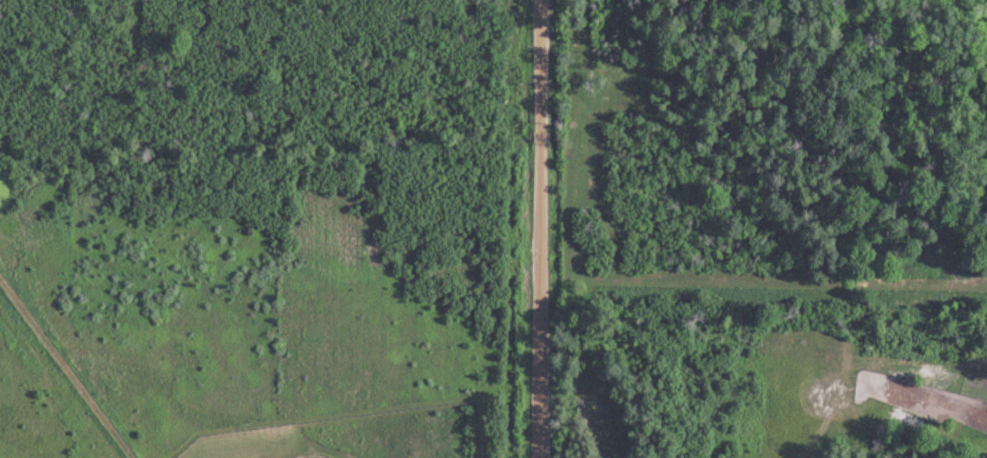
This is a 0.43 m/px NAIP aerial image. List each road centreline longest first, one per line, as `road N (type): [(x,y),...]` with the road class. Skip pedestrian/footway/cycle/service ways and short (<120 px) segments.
road 1 (residential): [(543,0),(540,457)]

